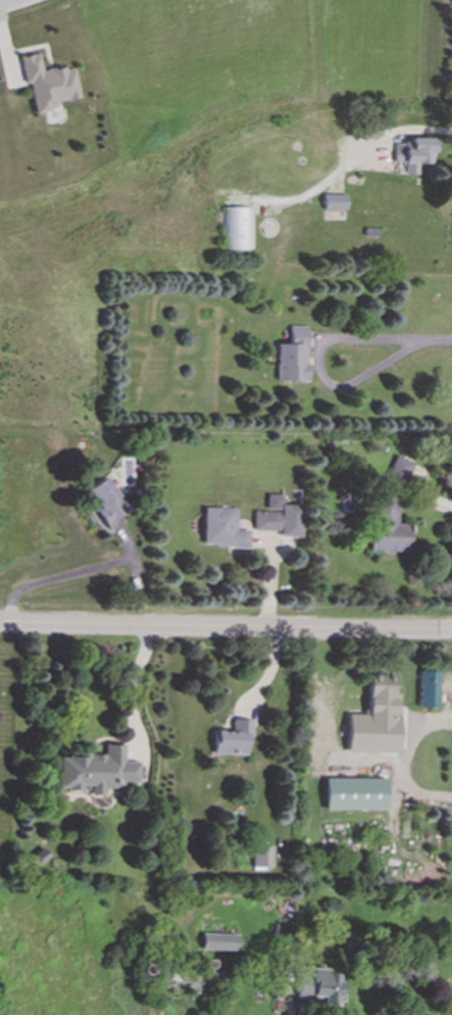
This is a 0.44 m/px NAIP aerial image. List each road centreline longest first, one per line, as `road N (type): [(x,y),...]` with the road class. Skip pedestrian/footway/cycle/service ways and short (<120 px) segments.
road 1 (tertiary): [(0,623),(451,631)]

